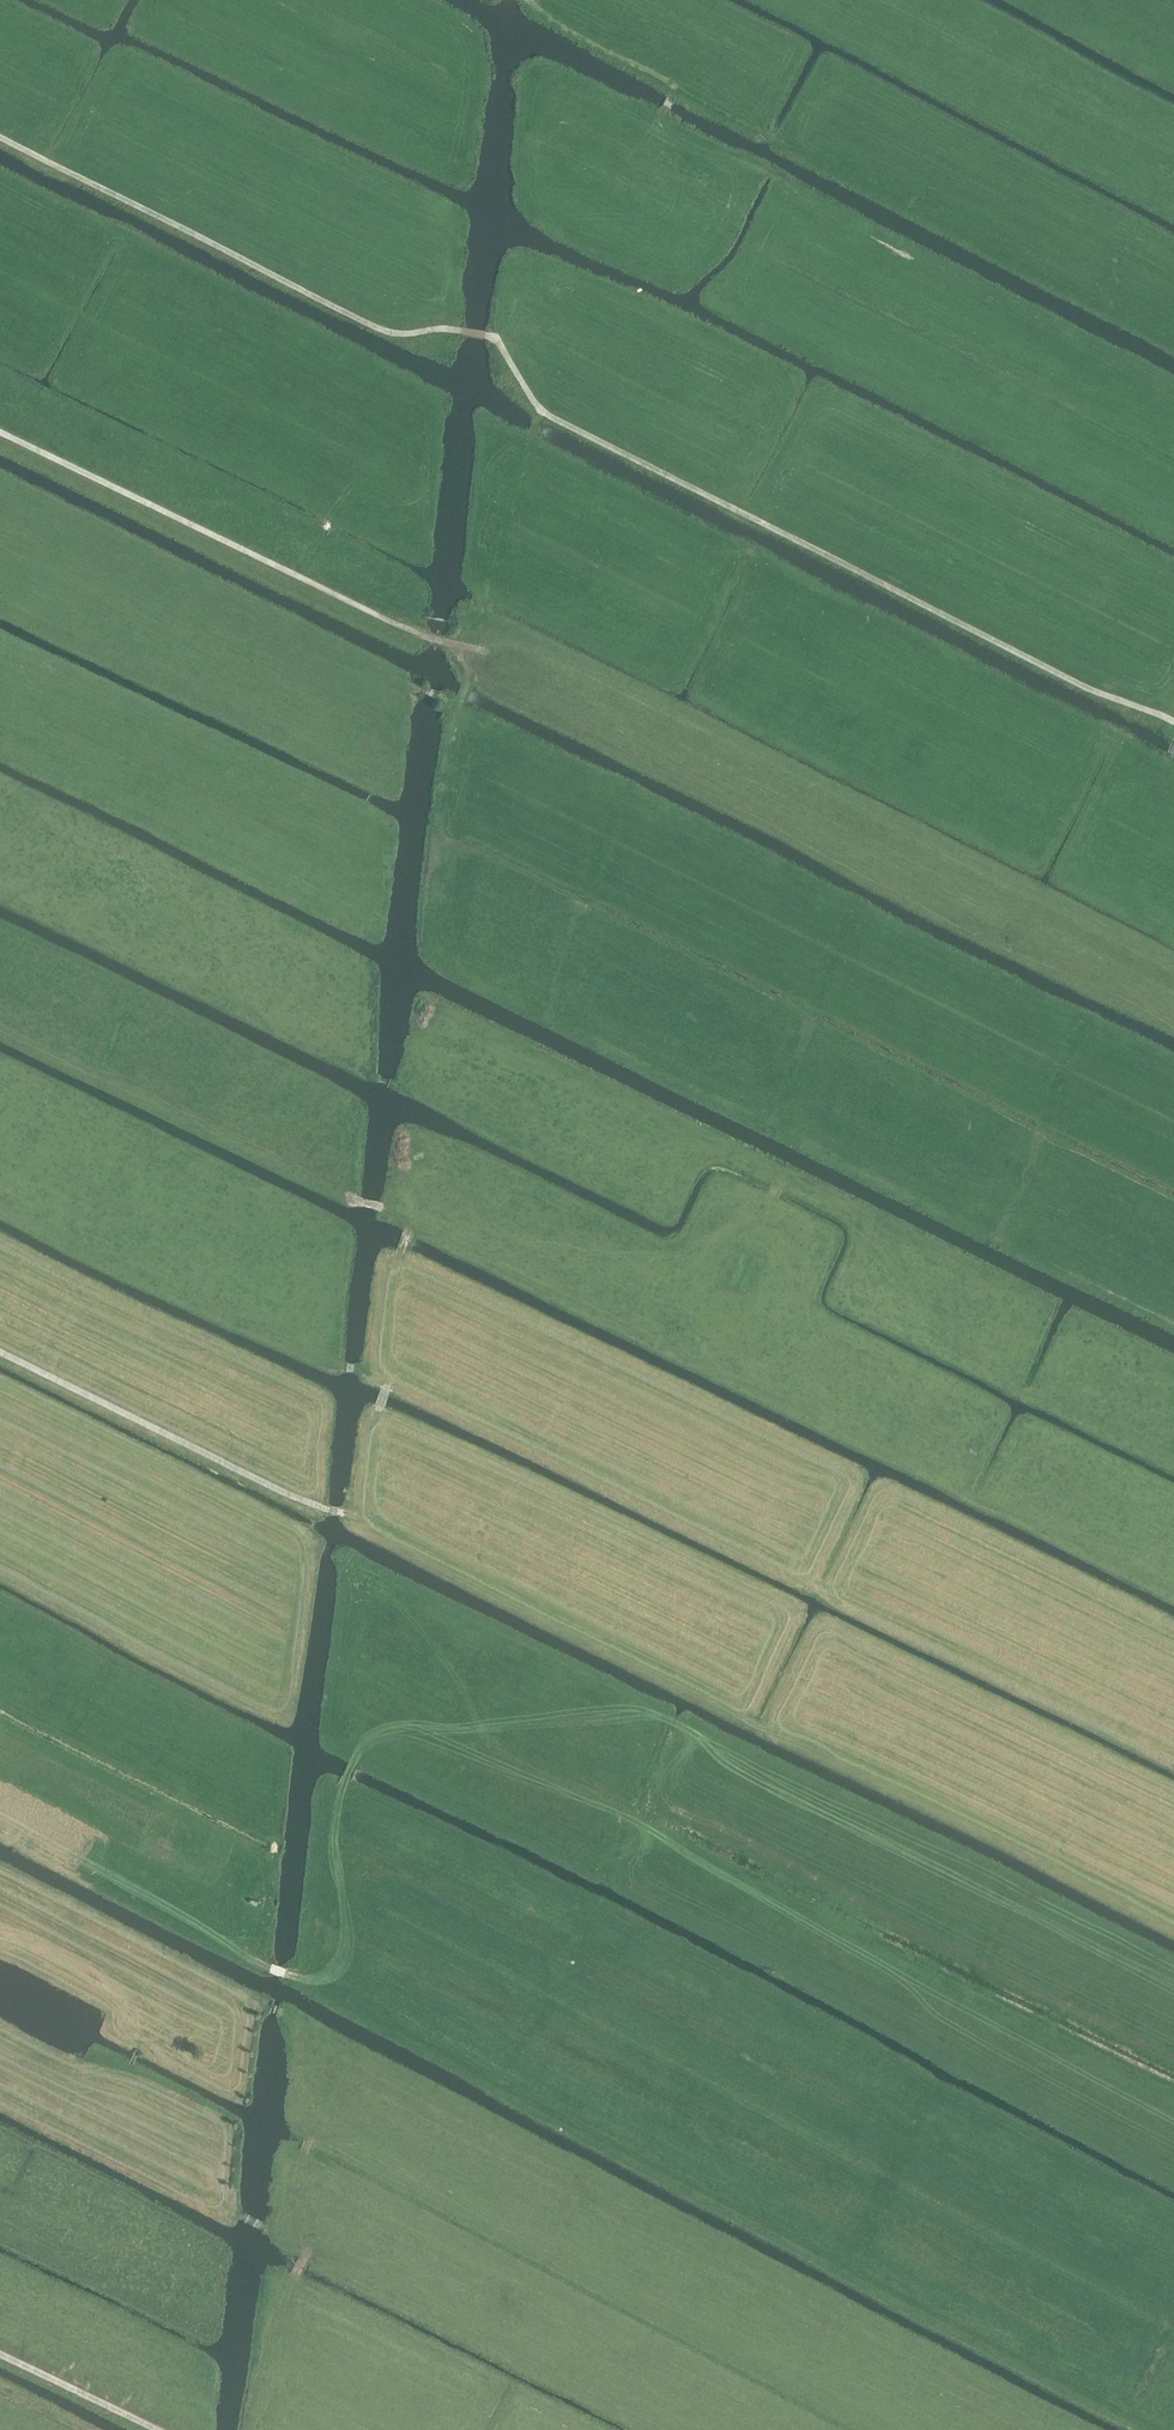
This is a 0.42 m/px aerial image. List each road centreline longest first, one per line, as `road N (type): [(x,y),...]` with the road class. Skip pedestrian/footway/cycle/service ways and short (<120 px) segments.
road 1 (track): [(1173,724),(543,413),(492,339),(440,327),(389,333),(0,137)]
road 2 (track): [(0,431),(423,636),(489,651)]
road 3 (track): [(437,840),(450,731),(469,682),(456,643),(485,601),(489,564),(543,413)]
road 4 (track): [(341,1512),(295,1499),(0,1353)]
road 5 (track): [(797,149),(565,30),(527,0)]
road 6 (track): [(157,2429),(0,2353)]

